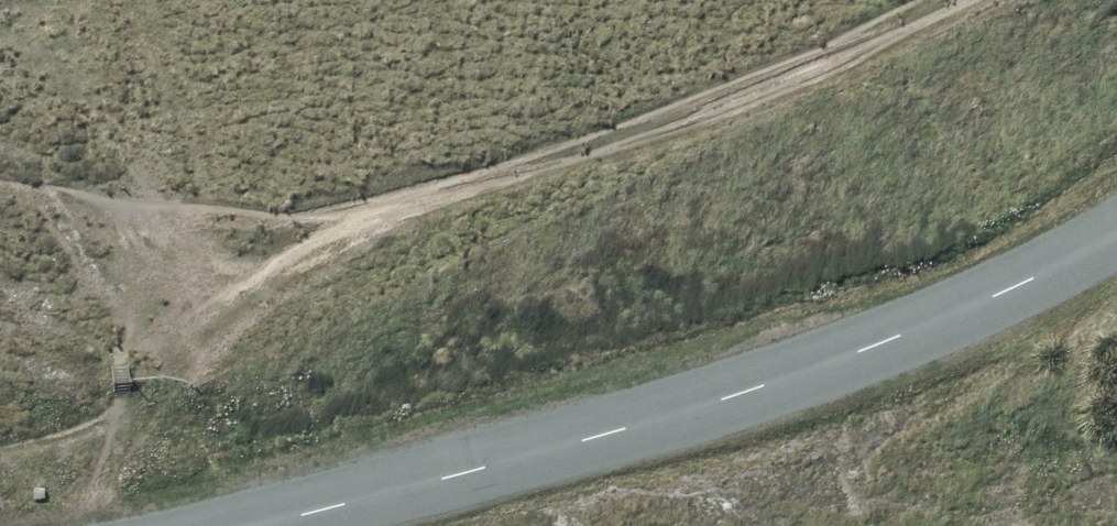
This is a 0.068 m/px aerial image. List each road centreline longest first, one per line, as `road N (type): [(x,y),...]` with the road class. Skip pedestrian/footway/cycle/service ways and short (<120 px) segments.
road 1 (unclassified): [(257,525),(495,466),(817,367),(1116,237)]
road 2 (track): [(955,0),(809,69),(355,228),(184,320)]

